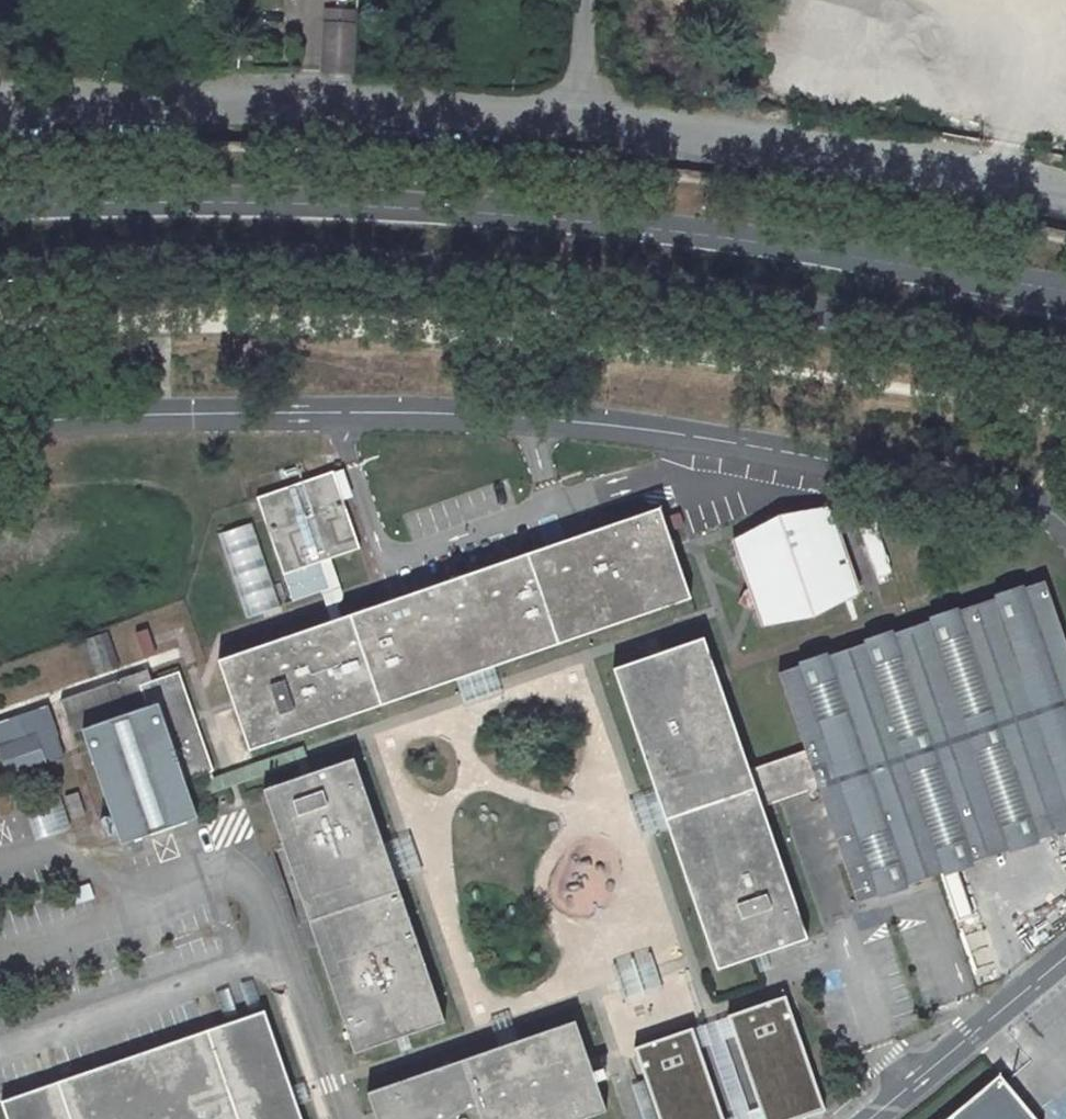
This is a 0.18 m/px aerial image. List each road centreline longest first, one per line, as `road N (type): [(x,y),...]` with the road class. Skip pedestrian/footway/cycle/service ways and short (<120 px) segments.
road 1 (primary): [(1065,301),(716,237),(586,222),(316,204),(0,207)]
road 2 (primary): [(0,267),(296,264),(571,282),(879,322),(1065,360)]
road 3 (unclassified): [(0,426),(194,414),(528,419),(677,434),(1026,502)]
road 4 (residential): [(574,132),(243,105),(0,106)]
road 5 (track): [(535,343),(324,329),(0,330)]
road 6 (residential): [(1065,192),(574,132)]
road 7 (unclassified): [(906,1089),(882,1046),(845,942)]
road 8 (unclassified): [(981,1028),(932,892)]
road 9 (residential): [(574,132),(583,0)]

